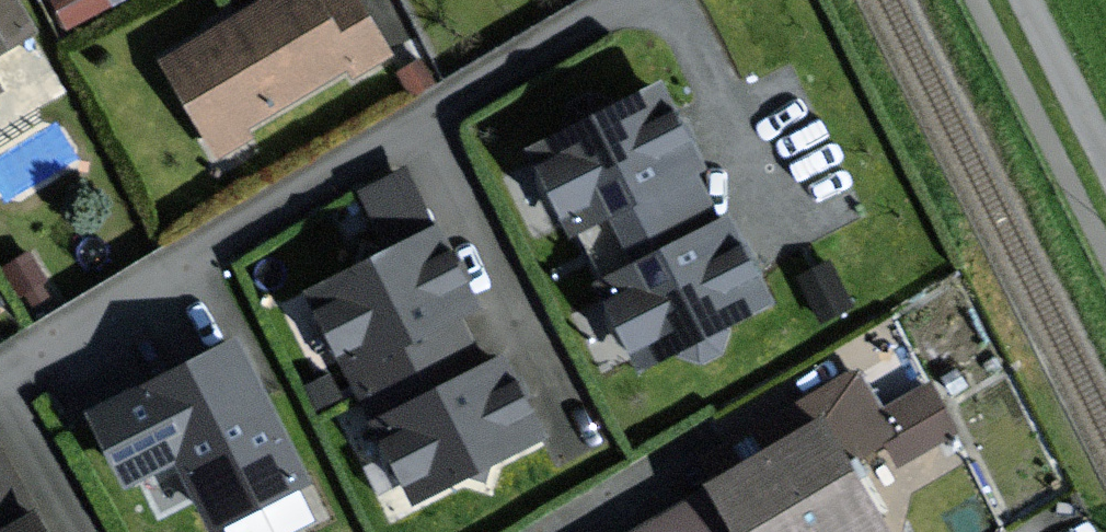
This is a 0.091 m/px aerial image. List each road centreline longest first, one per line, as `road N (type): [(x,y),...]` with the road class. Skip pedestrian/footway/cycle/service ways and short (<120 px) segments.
road 1 (residential): [(615,0),(0,375)]
road 2 (unclassified): [(1105,149),(1030,0)]

